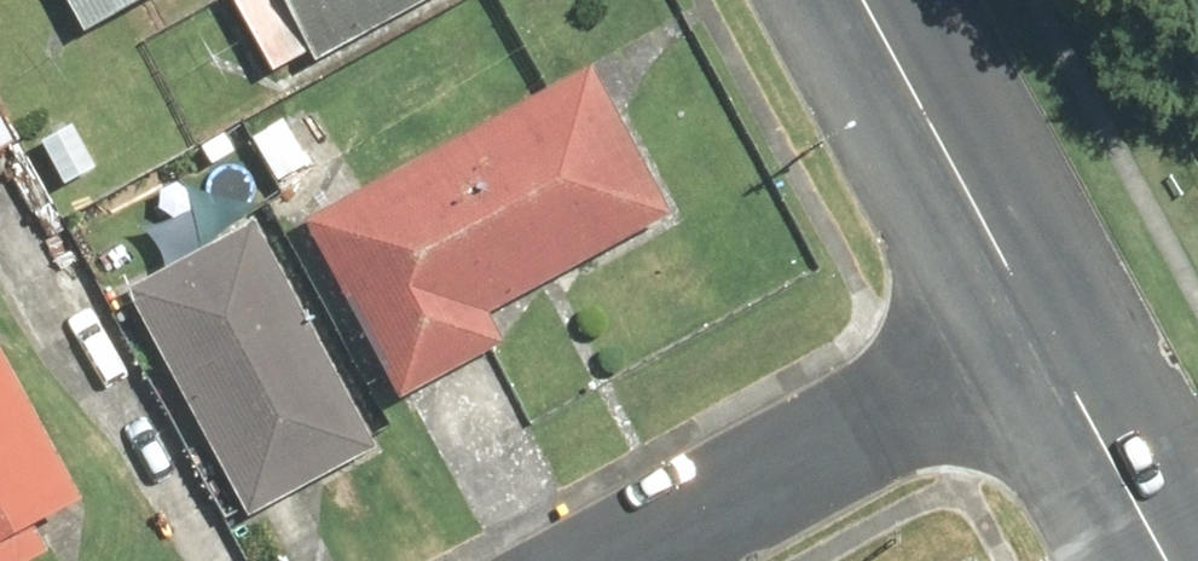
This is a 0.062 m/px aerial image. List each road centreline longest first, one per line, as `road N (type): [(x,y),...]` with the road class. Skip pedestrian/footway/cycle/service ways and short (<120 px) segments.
road 1 (residential): [(625,560),(1042,331)]
road 2 (secondary): [(1042,331),(860,0)]
road 3 (secondary): [(1169,560),(1042,331)]

